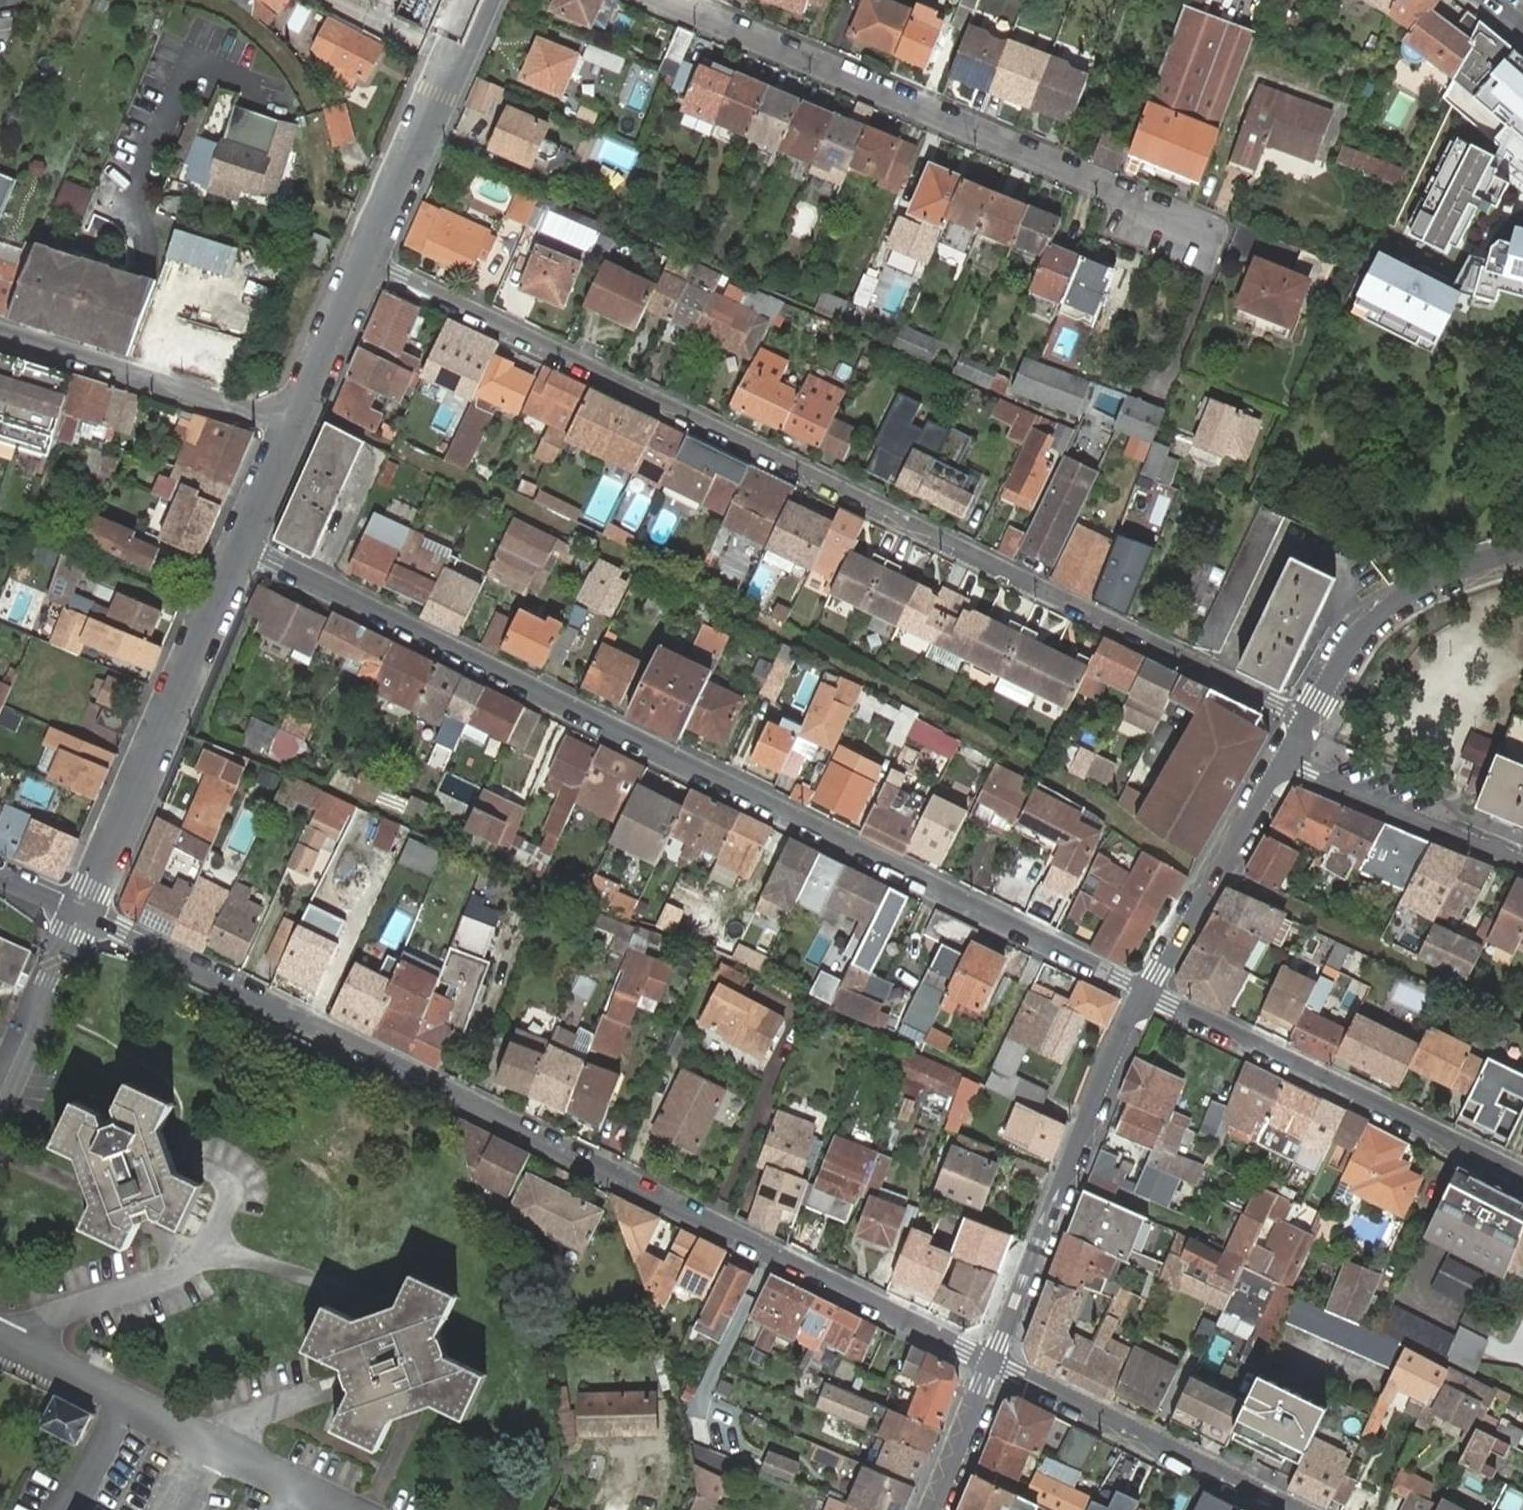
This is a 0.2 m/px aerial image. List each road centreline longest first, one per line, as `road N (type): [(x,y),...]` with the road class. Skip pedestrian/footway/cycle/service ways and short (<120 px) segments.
road 1 (residential): [(368,263),(1307,722)]
road 2 (residential): [(81,913),(992,1364)]
road 3 (residential): [(245,549),(1148,992)]
road 4 (residential): [(670,0),(1113,188),(1176,229)]
road 5 (residential): [(1148,992),(1522,1179)]
road 6 (residential): [(1148,992),(1128,1023),(992,1364)]
road 7 (residential): [(245,549),(81,913)]
road 8 (residential): [(1294,1509),(992,1364)]
road 9 (residential): [(293,432),(0,336)]
road 10 (residential): [(1522,551),(1418,590),(1368,625),(1307,722)]
road 11 (residential): [(481,0),(368,263)]
road 12 (residential): [(1284,760),(1148,992)]
road 13 (residential): [(1284,760),(1522,863)]
road 14 (residential): [(368,263),(293,432)]
road 15 (residential): [(992,1364),(933,1509)]
road 16 (residential): [(293,432),(245,549)]

